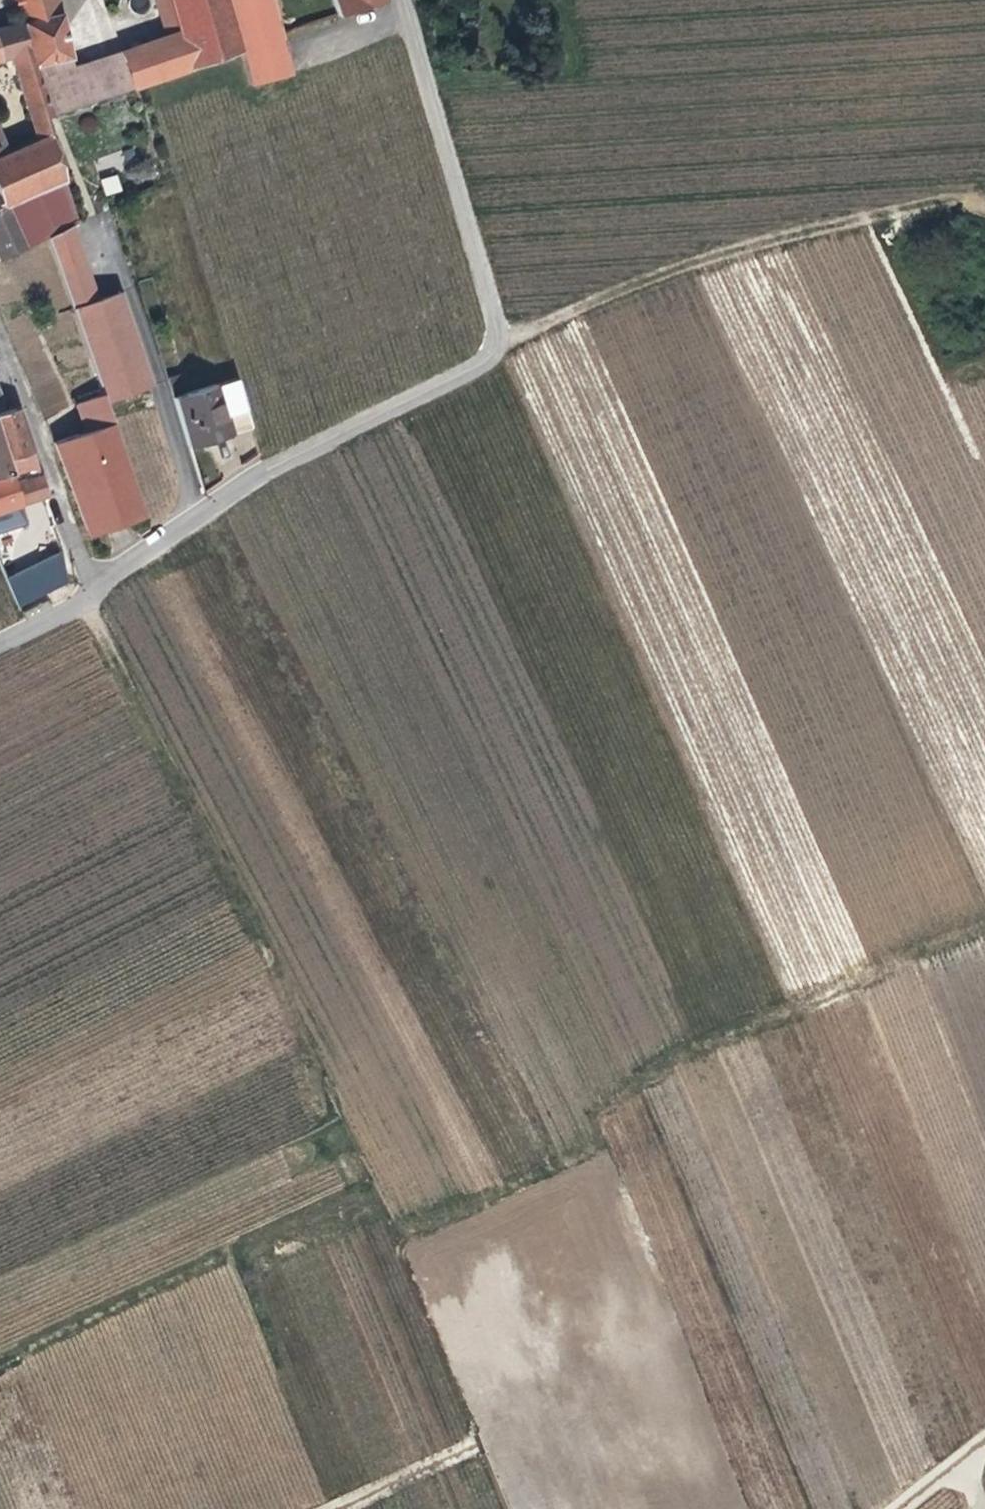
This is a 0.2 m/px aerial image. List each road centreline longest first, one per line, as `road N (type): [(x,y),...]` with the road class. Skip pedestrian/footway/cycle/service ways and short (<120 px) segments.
road 1 (residential): [(83,590),(271,460),(495,346),(400,0)]
road 2 (track): [(495,346),(768,231),(939,195),(984,200)]
road 3 (residential): [(83,590),(0,351)]

